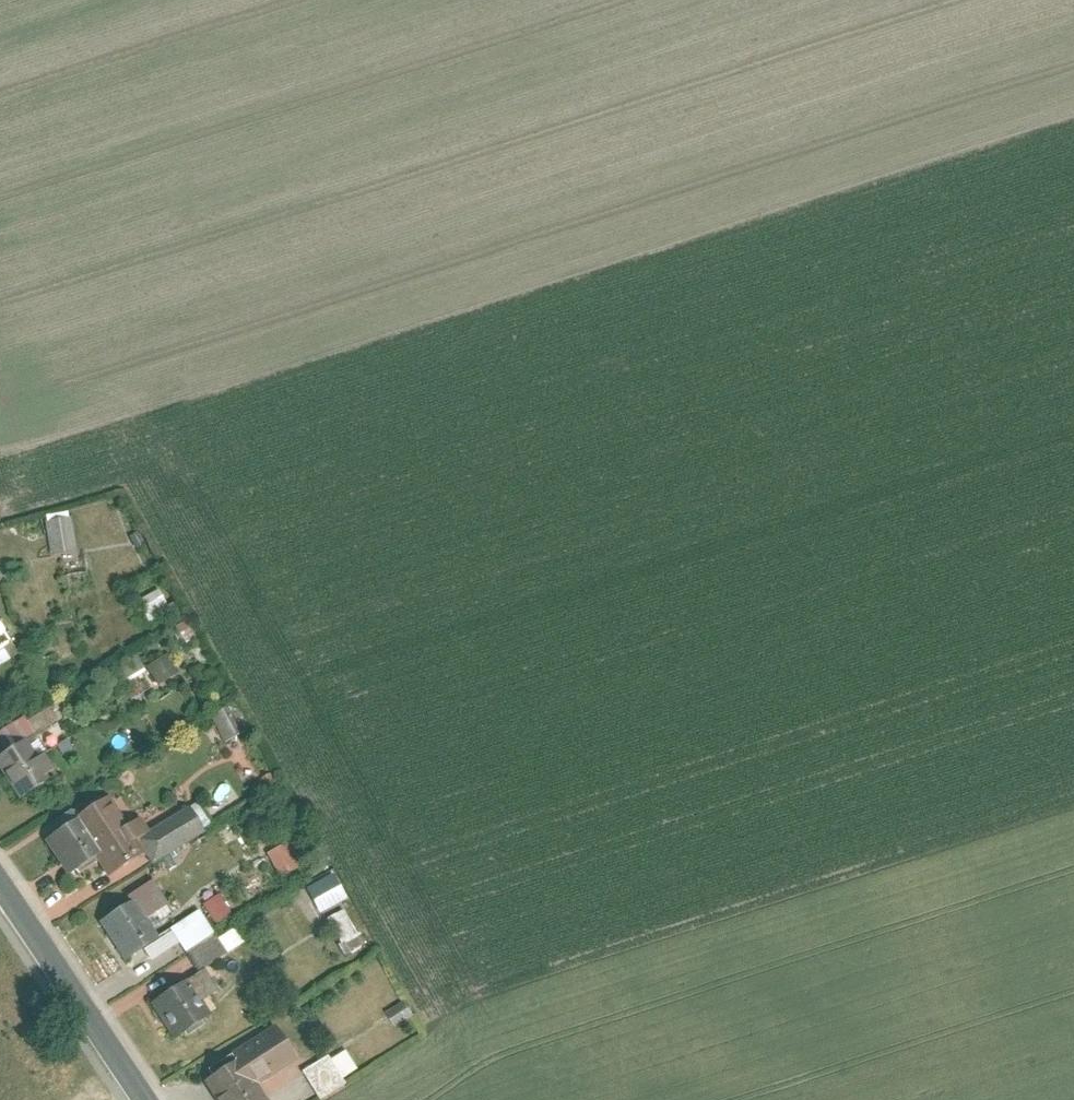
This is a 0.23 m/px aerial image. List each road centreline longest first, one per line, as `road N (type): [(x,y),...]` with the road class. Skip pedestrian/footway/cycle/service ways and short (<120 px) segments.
road 1 (tertiary): [(0,886),(145,1099)]

